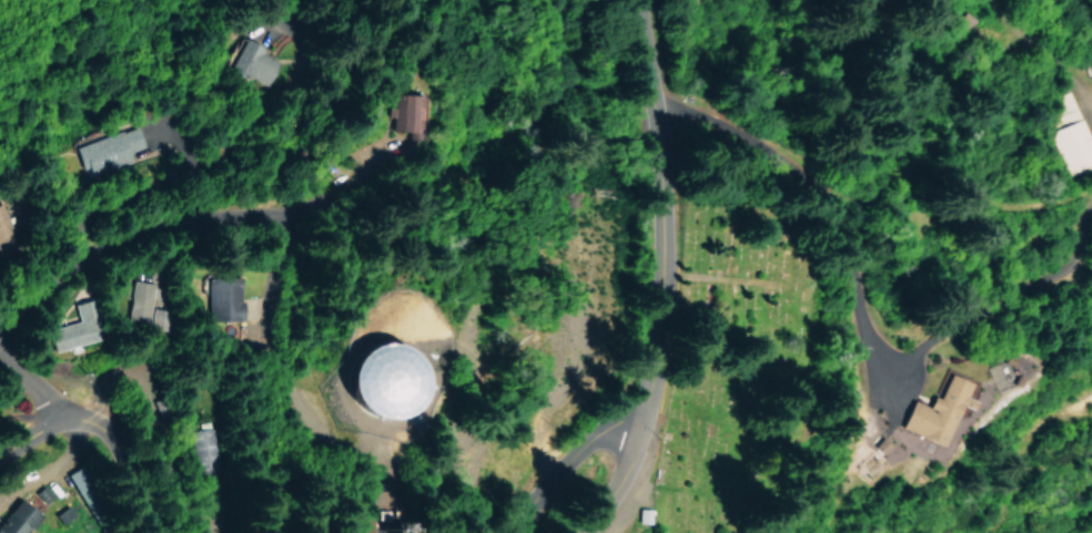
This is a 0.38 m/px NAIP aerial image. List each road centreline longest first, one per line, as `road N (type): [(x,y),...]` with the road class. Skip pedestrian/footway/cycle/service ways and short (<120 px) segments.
road 1 (tertiary): [(590,532),(627,481),(665,338),(668,227),(657,102)]
road 2 (residential): [(0,336),(51,277),(110,244),(199,217),(273,211)]
road 3 (residential): [(657,102),(549,80),(507,35),(507,0)]
road 4 (residential): [(519,532),(556,482),(607,432),(651,403)]
road 5 (residential): [(80,496),(37,371),(0,360)]

